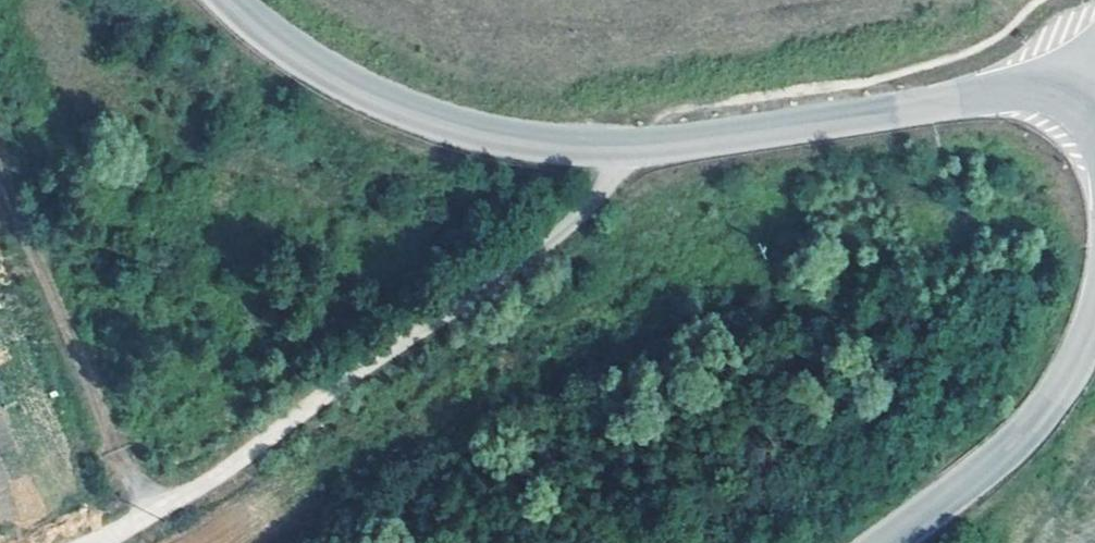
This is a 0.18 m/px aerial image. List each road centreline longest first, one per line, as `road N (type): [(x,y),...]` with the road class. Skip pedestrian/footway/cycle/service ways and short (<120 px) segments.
road 1 (unclassified): [(1068,95),(1008,91),(655,146),(542,144),(443,123),(380,97),(297,57),(223,0)]
road 2 (track): [(94,542),(196,496),(574,222),(655,146)]
road 3 (track): [(0,173),(148,518)]
road 4 (unclassified): [(896,542),(1036,424),(1068,380),(1094,313)]

